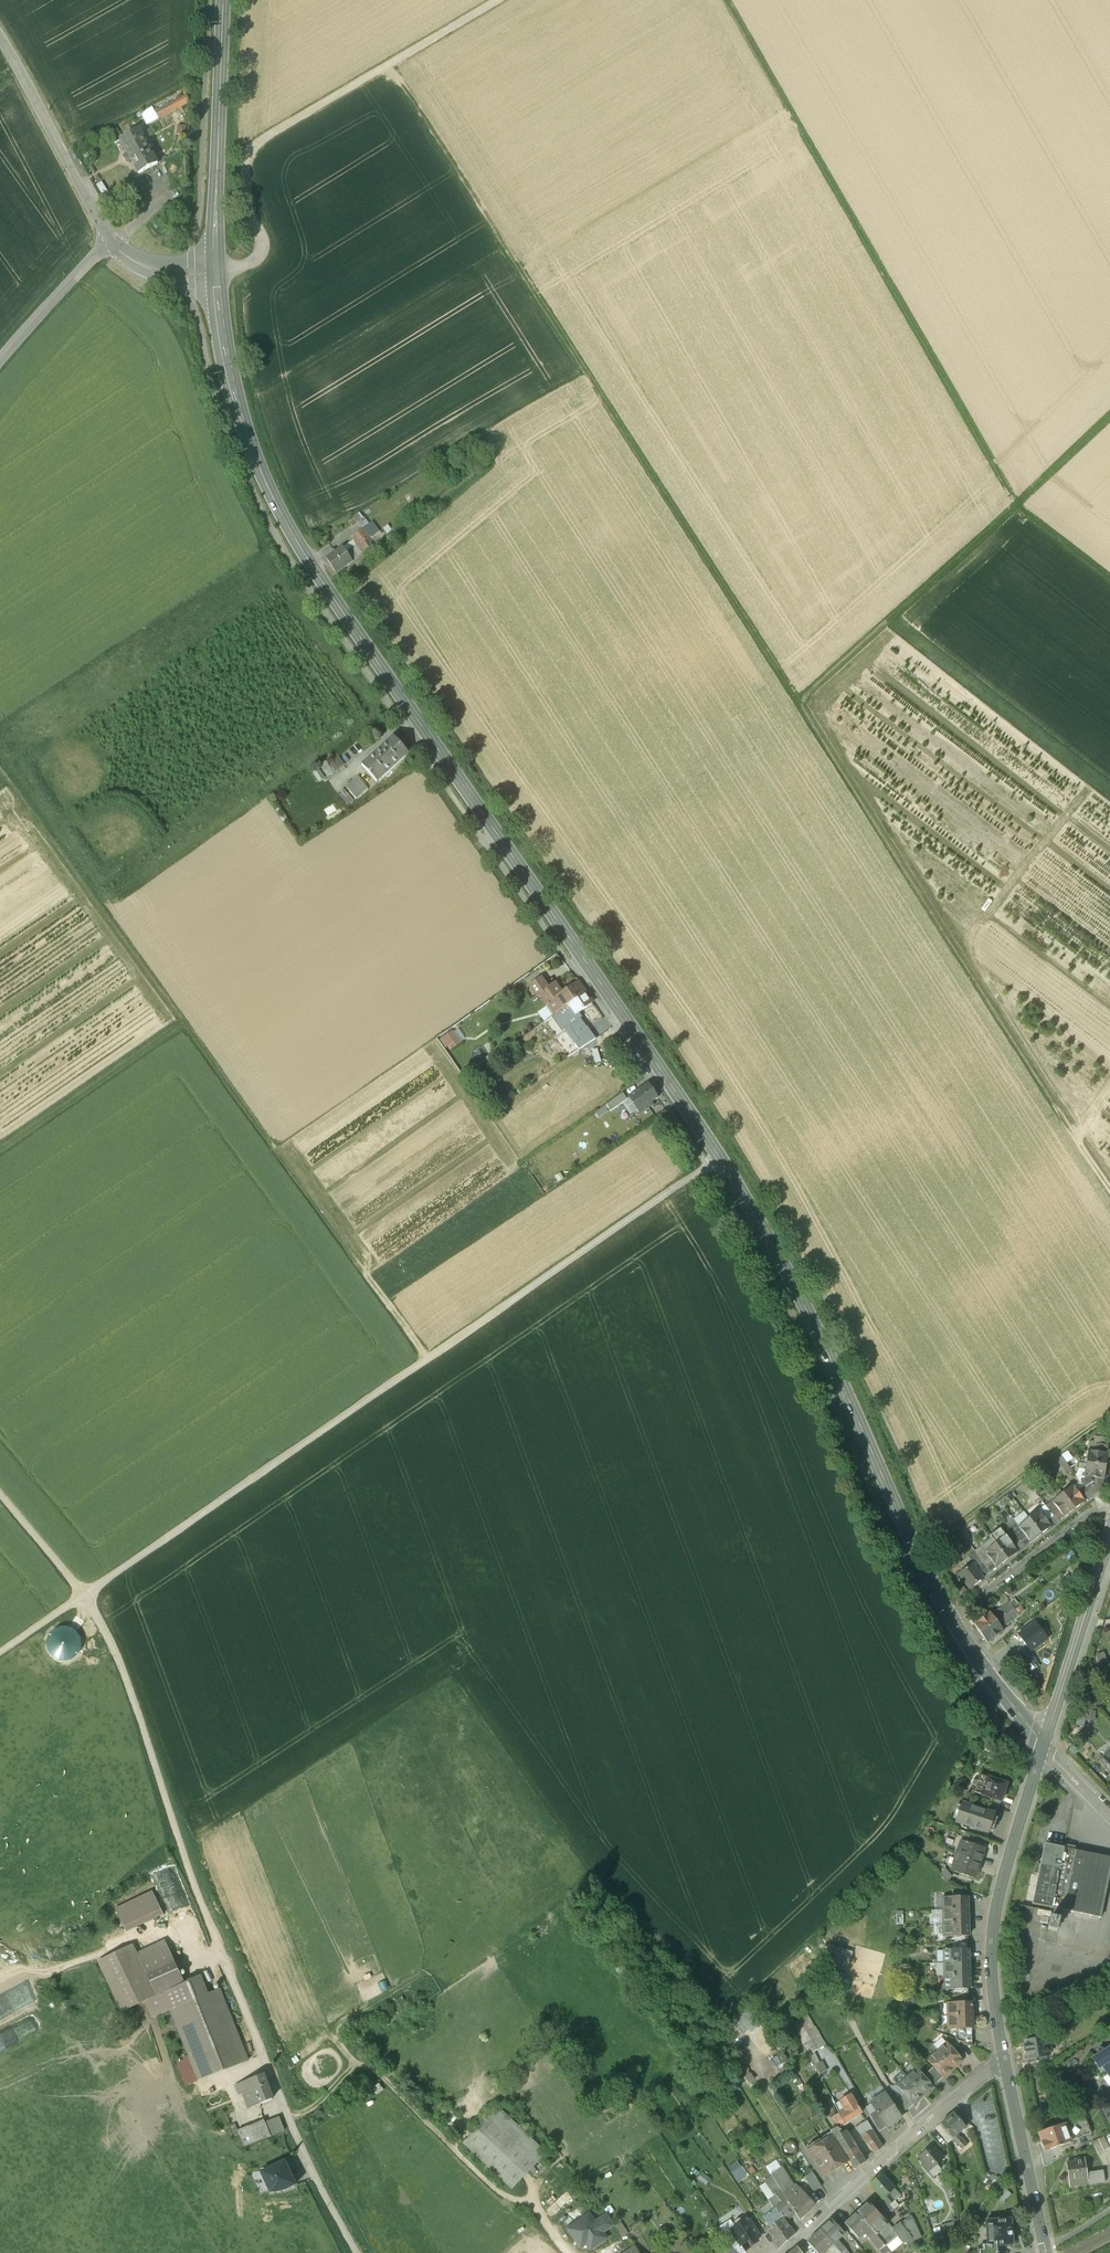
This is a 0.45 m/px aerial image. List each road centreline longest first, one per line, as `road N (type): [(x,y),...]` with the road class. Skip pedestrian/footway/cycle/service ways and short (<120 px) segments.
road 1 (secondary): [(950,1614),(813,1322),(741,1191),(277,506),(240,413),(215,272)]
road 2 (track): [(392,64),(1109,1187)]
road 3 (track): [(85,1596),(720,1157)]
road 4 (track): [(428,1358),(0,769)]
road 5 (track): [(1109,581),(1016,503),(726,0)]
road 6 (track): [(215,272),(261,254),(245,203),(250,151),(498,0)]
road 7 (residential): [(356,2252),(278,2093),(184,1857)]
road 8 (track): [(797,701),(1109,417)]
road 9 (secondary): [(1004,2055),(992,1951),(1000,1885),(1044,1743)]
road 10 (residential): [(1004,2055),(779,2252)]
road 11 (track): [(184,1857),(121,1661),(85,1596)]
road 12 (secondary): [(215,272),(223,0)]
road 13 (residential): [(0,36),(110,240)]
road 14 (tertiary): [(1044,1743),(1109,1548)]
road 15 (secondary): [(1045,2248),(1004,2055)]
road 16 (residential): [(950,1614),(1052,1537),(1088,1516),(1109,1517)]
road 17 (residential): [(0,360),(110,240)]
road 18 (secondary): [(1044,1743),(950,1614)]
road 19 (track): [(85,1596),(0,1495)]

